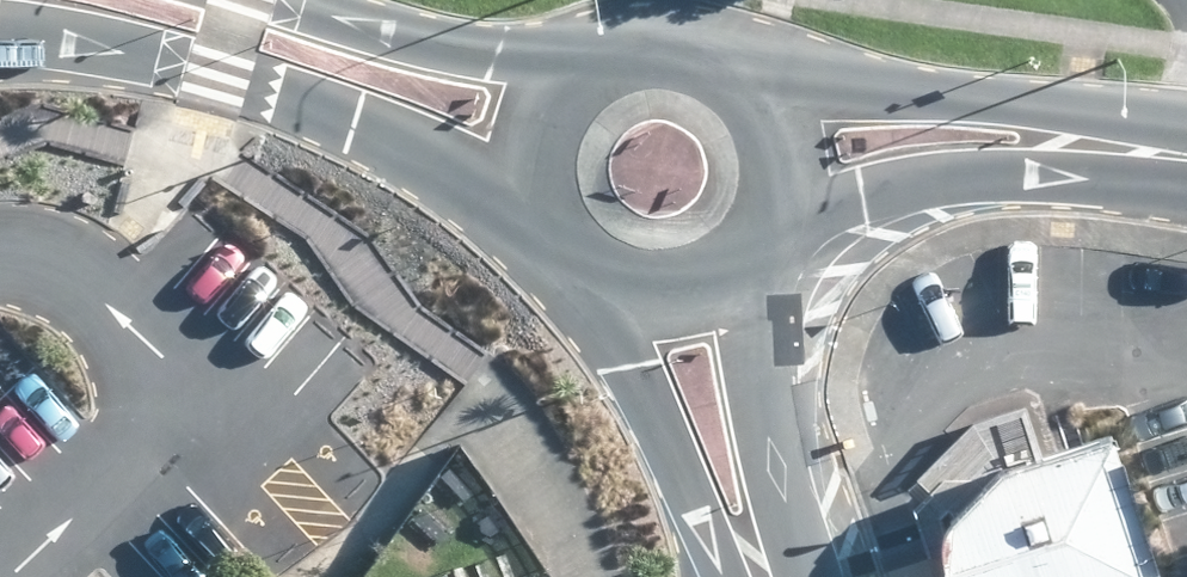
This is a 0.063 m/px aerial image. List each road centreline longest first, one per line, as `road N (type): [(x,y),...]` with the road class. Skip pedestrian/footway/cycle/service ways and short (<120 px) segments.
road 1 (secondary): [(537,199),(217,75),(0,26)]
road 2 (secondary): [(757,72),(1186,158)]
road 3 (secondary): [(1186,165),(949,181),(860,202),(777,237)]
road 4 (tertiary): [(734,576),(591,276)]
road 5 (secondary): [(263,0),(410,45),(578,68)]
road 6 (tertiary): [(749,268),(792,576)]
road 7 (secondary): [(578,68),(643,37),(684,36),(723,49),(757,72)]
road 8 (secondary): [(757,72),(783,108),(796,151),(794,196),(777,237)]
road 9 (secondary): [(749,268),(713,289),(671,298),(629,293),(591,276)]
road 10 (secondary): [(537,199),(539,128),(578,68)]

